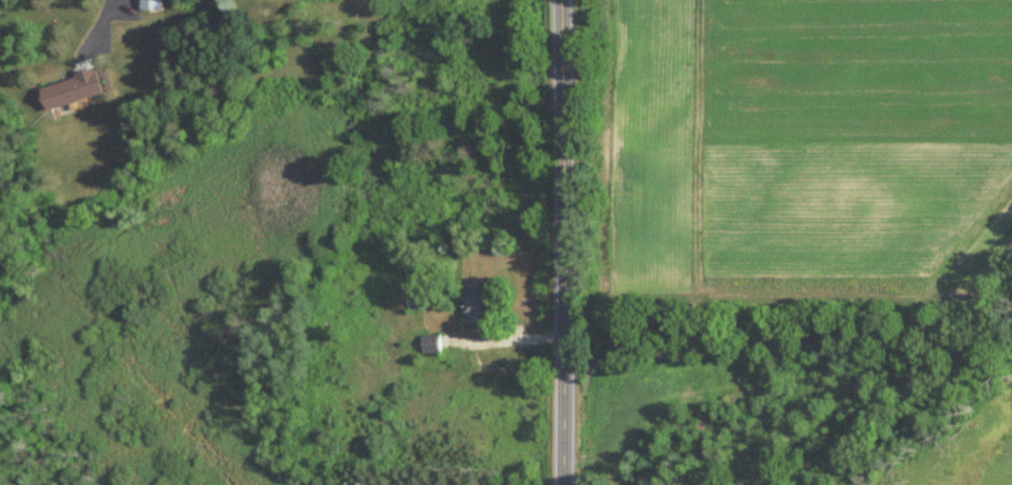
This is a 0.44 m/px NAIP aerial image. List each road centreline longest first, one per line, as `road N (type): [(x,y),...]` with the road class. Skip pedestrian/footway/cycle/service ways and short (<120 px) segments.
road 1 (tertiary): [(565,484),(562,0)]

